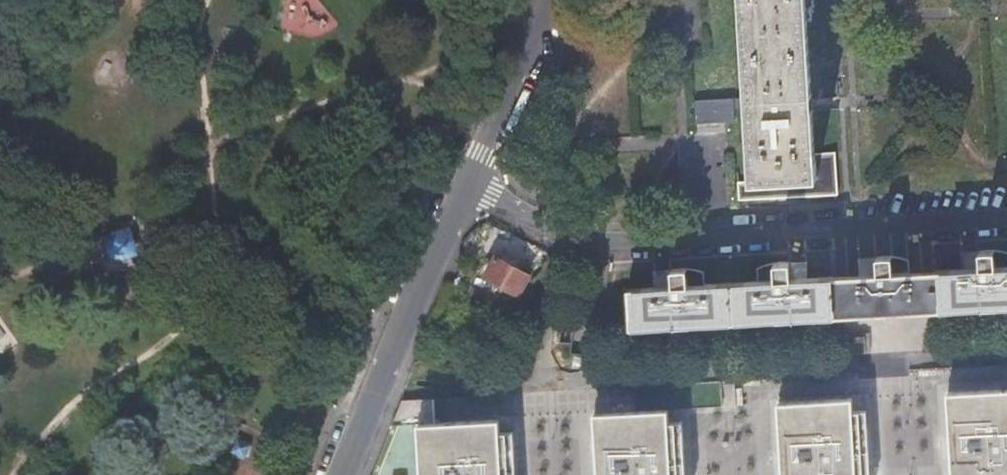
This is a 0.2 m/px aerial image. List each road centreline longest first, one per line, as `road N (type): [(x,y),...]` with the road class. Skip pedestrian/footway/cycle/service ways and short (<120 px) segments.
road 1 (residential): [(468,188),(610,241),(1006,220)]
road 2 (residential): [(344,474),(468,188)]
road 3 (residential): [(468,188),(553,0)]

